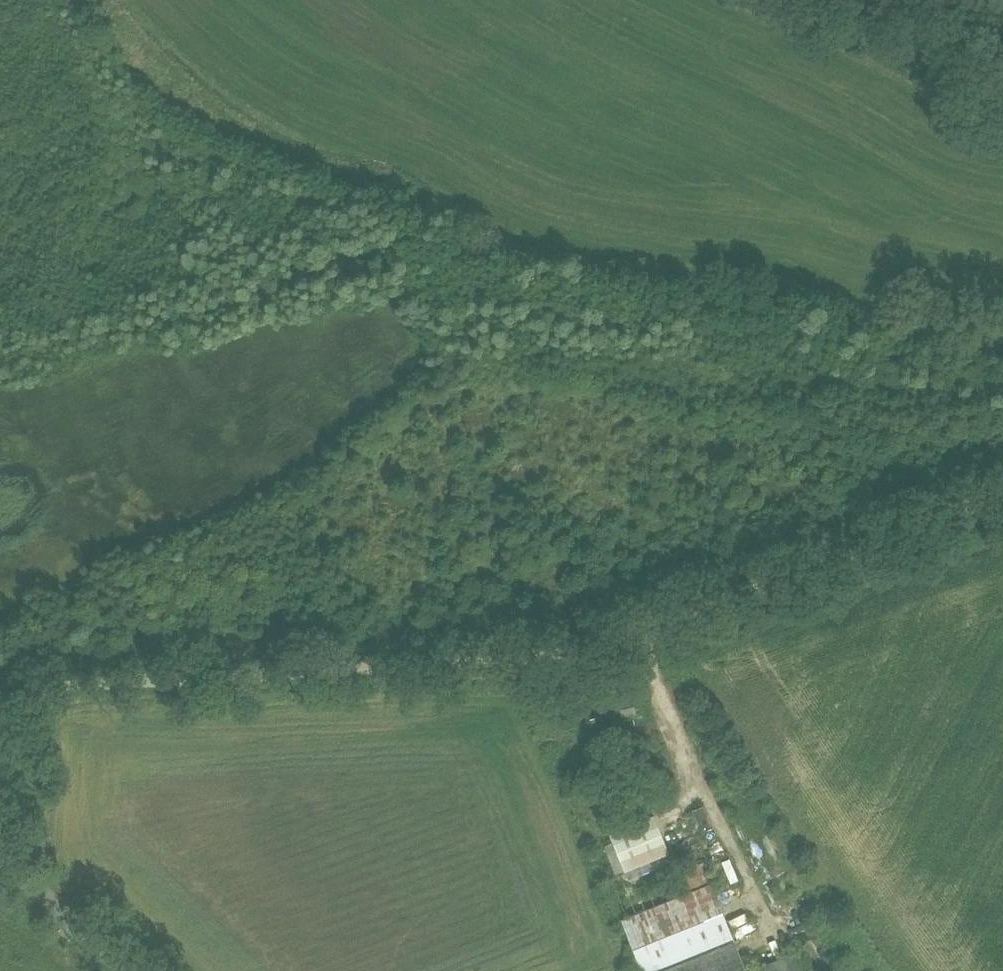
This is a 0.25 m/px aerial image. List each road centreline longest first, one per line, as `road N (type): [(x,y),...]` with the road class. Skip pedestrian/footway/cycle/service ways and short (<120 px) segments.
road 1 (unclassified): [(0,712),(82,684),(518,654),(665,618)]
road 2 (track): [(665,618),(722,604),(1002,488)]

